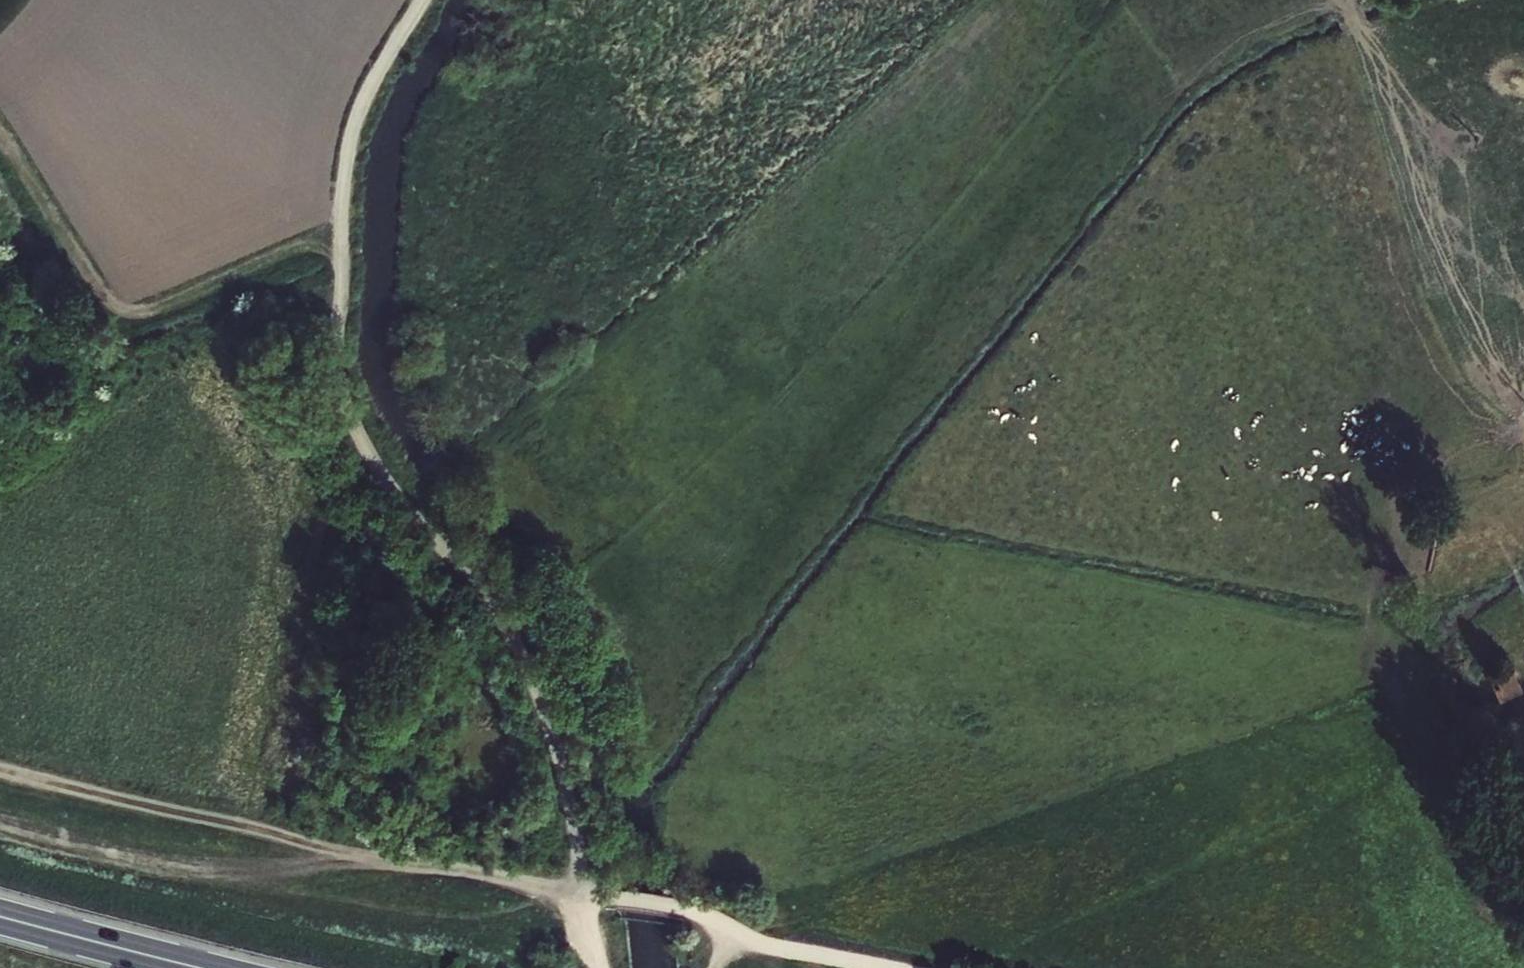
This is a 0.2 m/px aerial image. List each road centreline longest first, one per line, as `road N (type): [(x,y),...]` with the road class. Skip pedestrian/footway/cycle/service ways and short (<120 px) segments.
road 1 (track): [(593,893),(0,763)]
road 2 (trunk): [(0,919),(193,967)]

